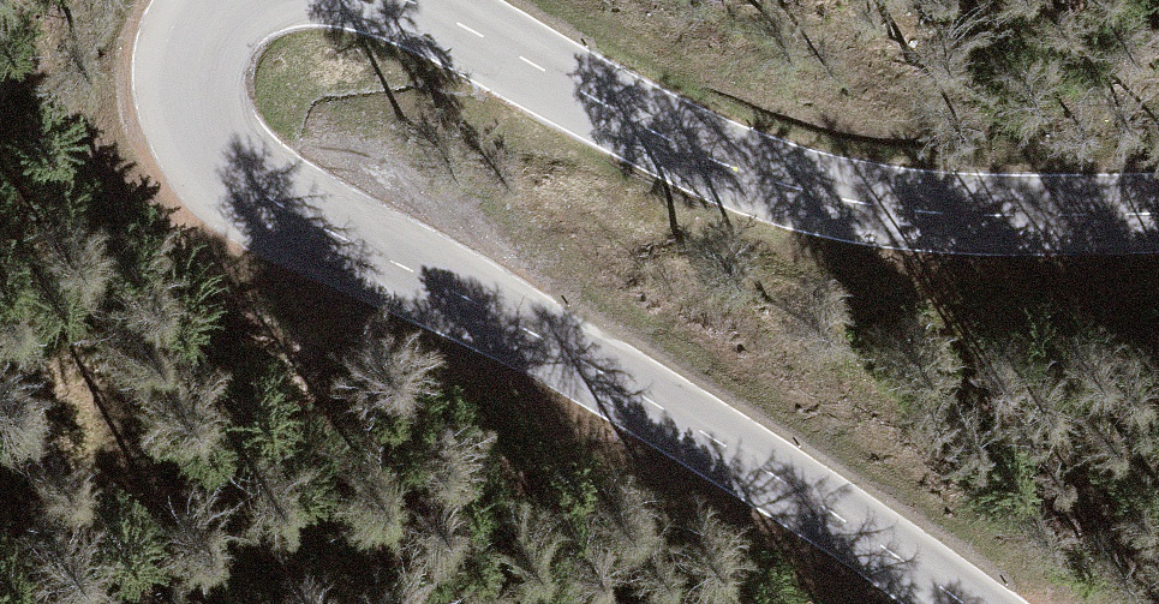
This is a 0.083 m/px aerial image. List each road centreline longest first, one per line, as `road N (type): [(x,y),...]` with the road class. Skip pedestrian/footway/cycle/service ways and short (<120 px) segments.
road 1 (tertiary): [(963,603),(705,431),(279,206),(227,169),(197,119),(192,76),(199,47),(236,0)]
road 2 (tertiary): [(415,0),(657,131),(746,170),(928,212),(1158,212)]

